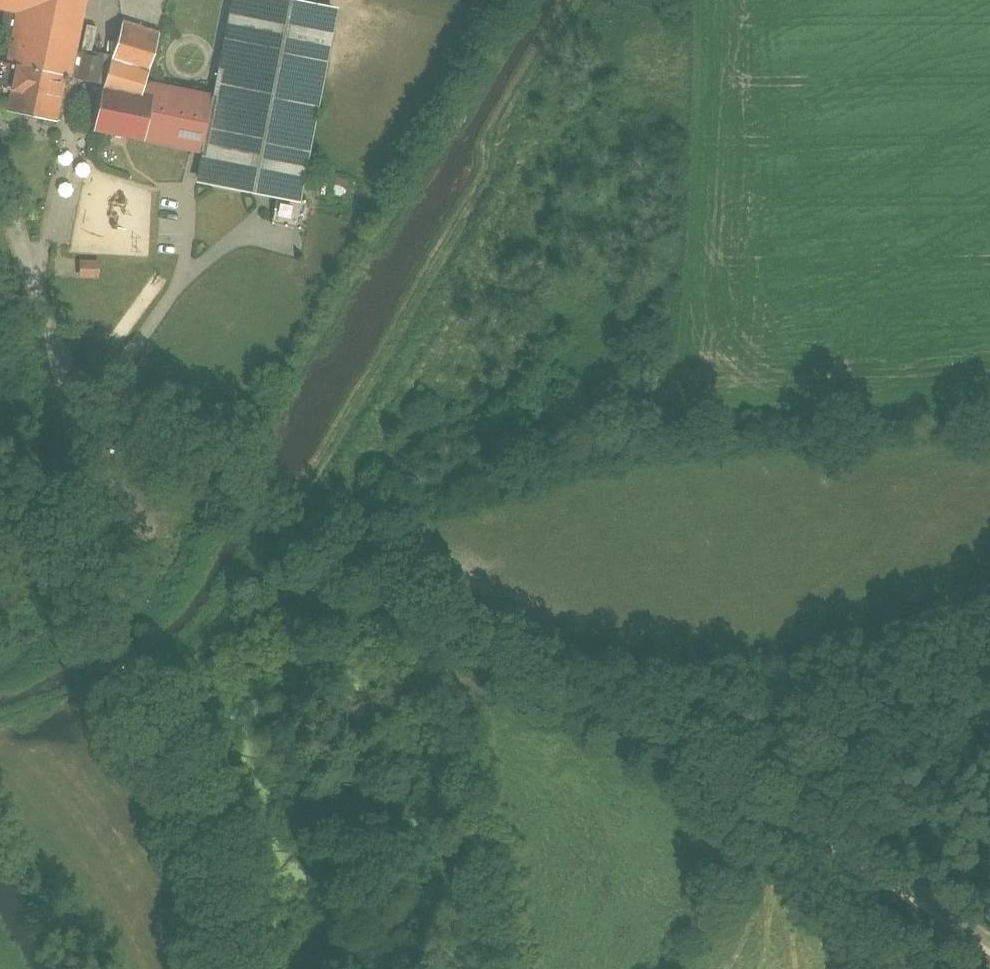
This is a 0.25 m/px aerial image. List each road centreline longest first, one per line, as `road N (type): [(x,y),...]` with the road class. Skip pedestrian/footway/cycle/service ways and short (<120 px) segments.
road 1 (unclassified): [(989,951),(290,532),(74,379)]
road 2 (unclassified): [(222,968),(215,879),(199,825),(120,638),(101,568),(67,425),(74,379)]
road 3 (track): [(74,379),(50,336),(0,154)]

